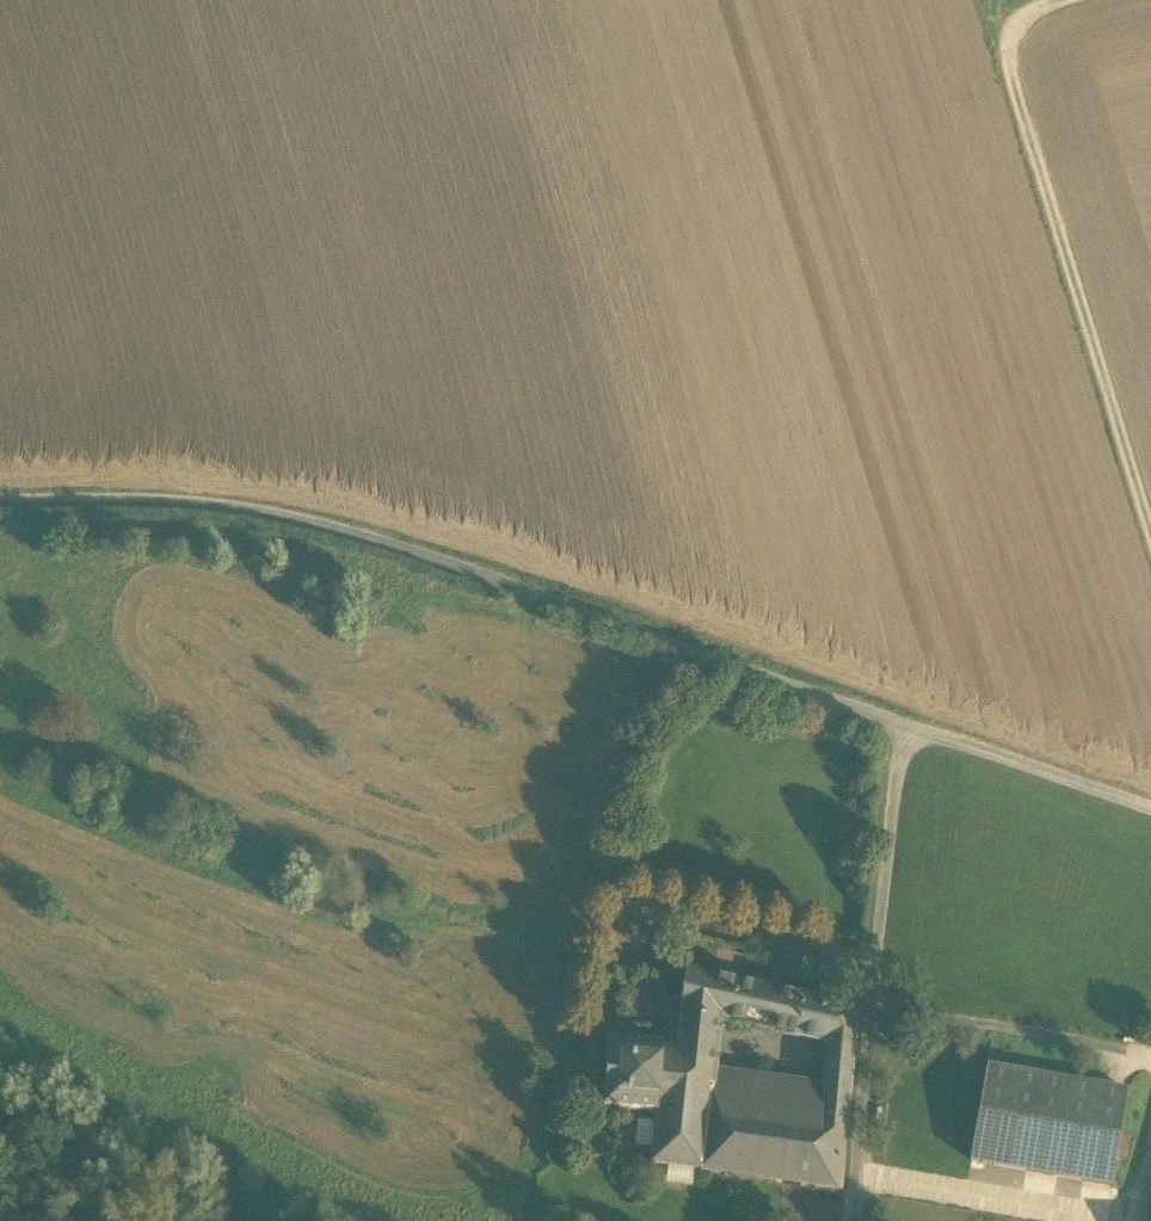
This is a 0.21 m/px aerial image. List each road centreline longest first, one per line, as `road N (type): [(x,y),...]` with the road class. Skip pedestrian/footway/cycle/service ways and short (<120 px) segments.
road 1 (residential): [(1150,809),(468,569),(290,519),(196,506),(0,502)]
road 2 (track): [(1150,530),(1003,52),(1028,8)]

